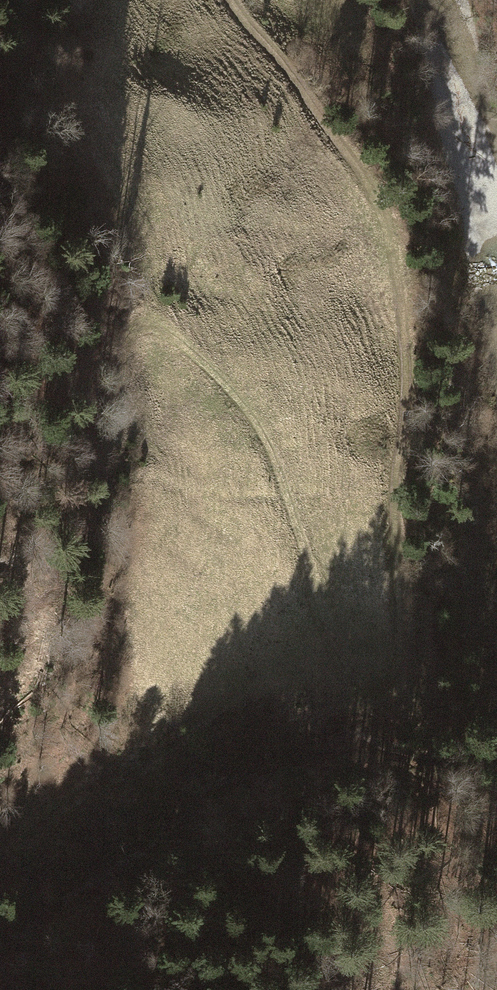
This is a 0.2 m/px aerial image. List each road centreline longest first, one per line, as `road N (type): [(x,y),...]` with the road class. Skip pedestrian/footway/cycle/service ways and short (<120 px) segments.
road 1 (track): [(233,0),(358,165),(396,250),(404,661),(389,683),(346,681),(294,517),(229,389),(169,332),(140,329),(117,349),(105,471),(86,532),(43,593),(19,581),(3,478),(11,425),(0,379)]

